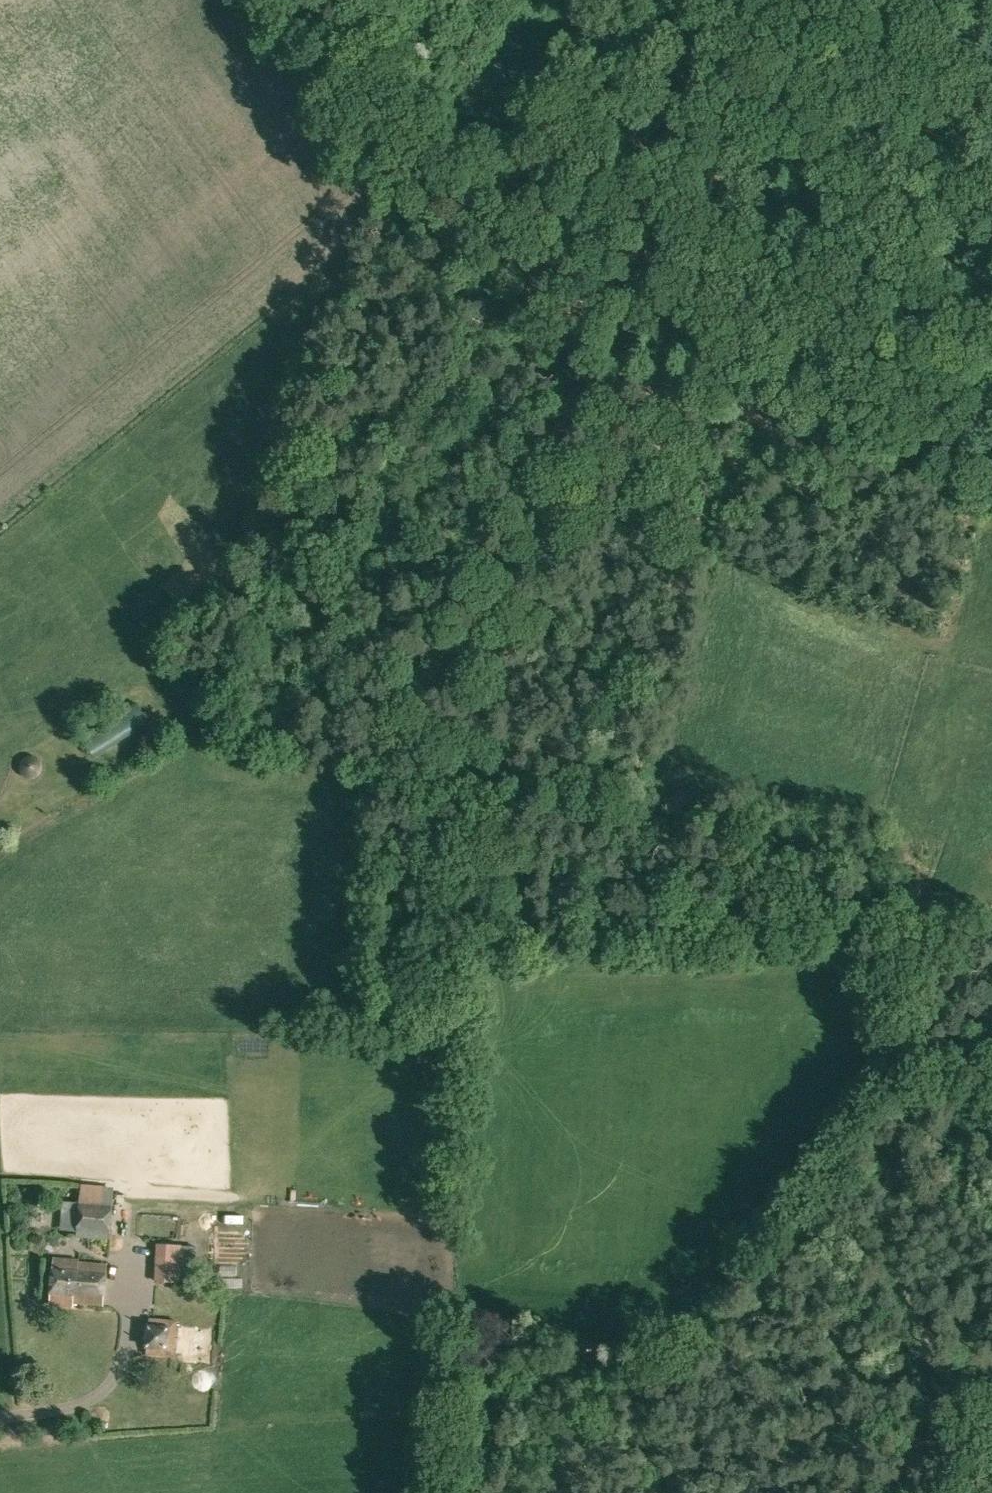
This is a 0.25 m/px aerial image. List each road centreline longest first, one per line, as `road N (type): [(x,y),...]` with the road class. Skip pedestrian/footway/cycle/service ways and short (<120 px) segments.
road 1 (track): [(991,487),(608,372)]

